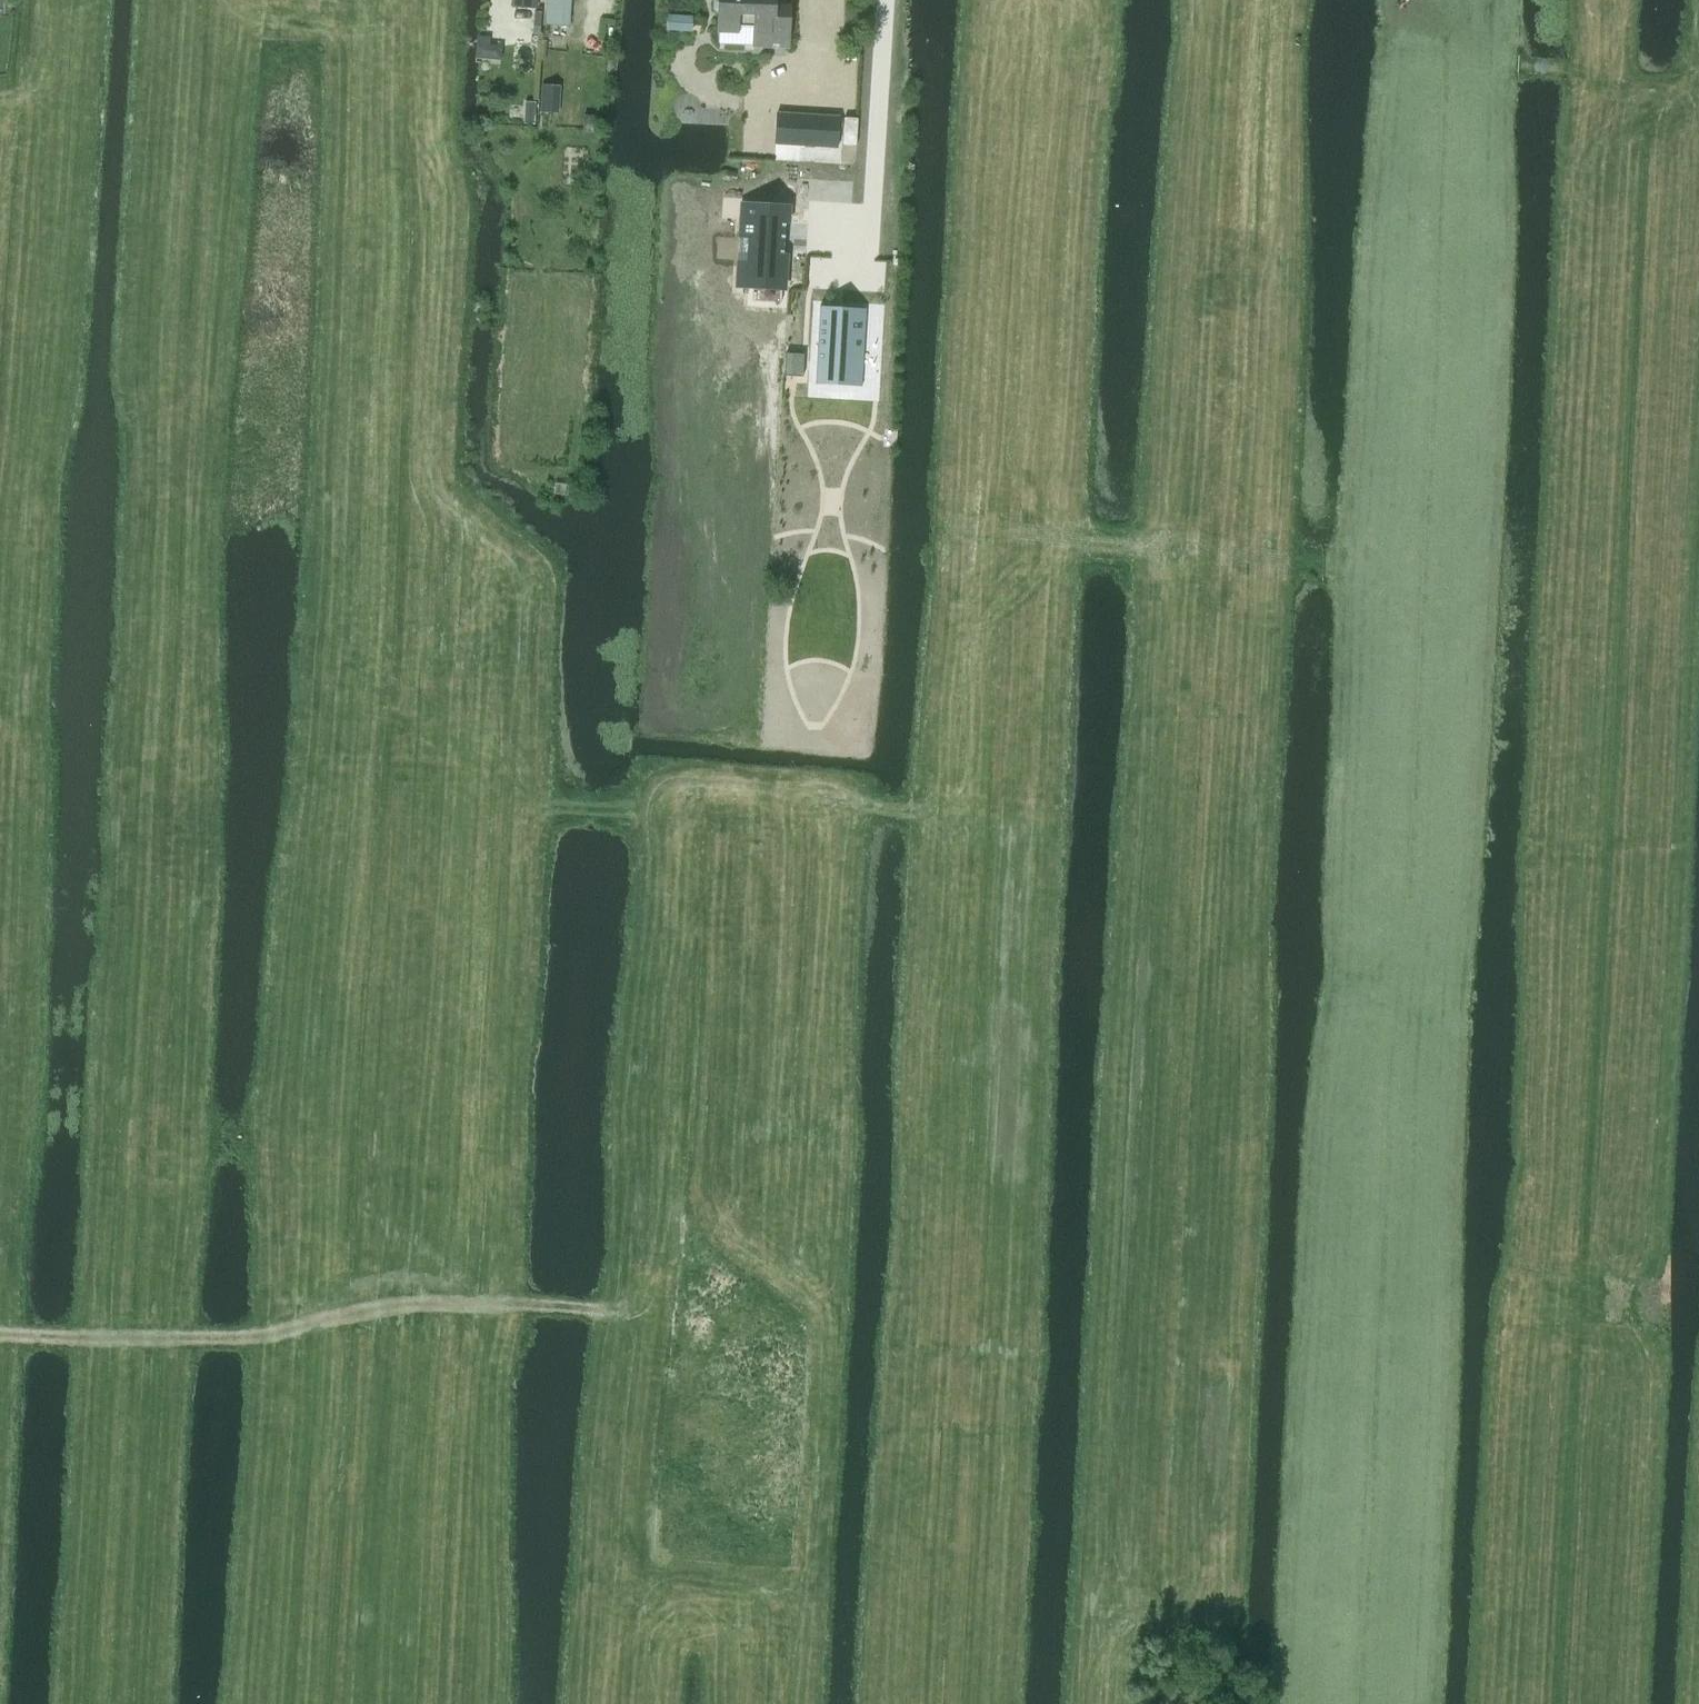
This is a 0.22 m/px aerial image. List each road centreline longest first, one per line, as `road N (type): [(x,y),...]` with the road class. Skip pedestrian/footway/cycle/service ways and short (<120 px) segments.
road 1 (track): [(624,1310),(329,1307),(181,1338),(0,1334)]

